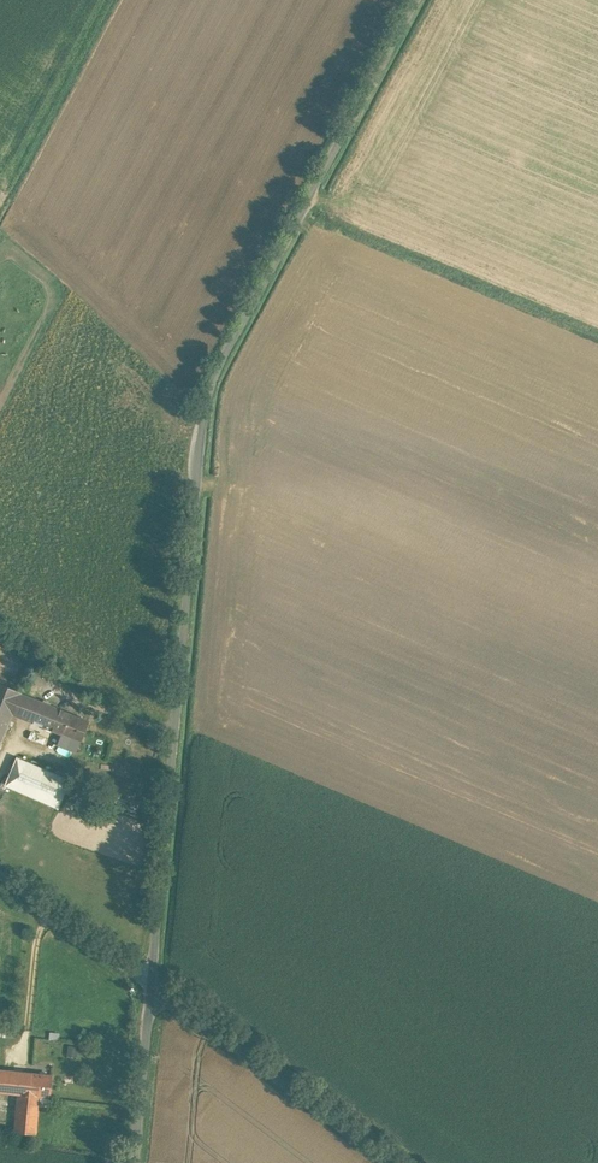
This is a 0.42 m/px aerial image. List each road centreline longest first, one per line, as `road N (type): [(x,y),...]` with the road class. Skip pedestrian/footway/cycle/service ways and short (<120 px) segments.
road 1 (unclassified): [(414,0),(204,397),(152,984)]
road 2 (unclassified): [(388,1162),(152,984)]
road 3 (unclassified): [(152,984),(0,874)]
road 4 (unclassified): [(152,984),(135,1162)]

